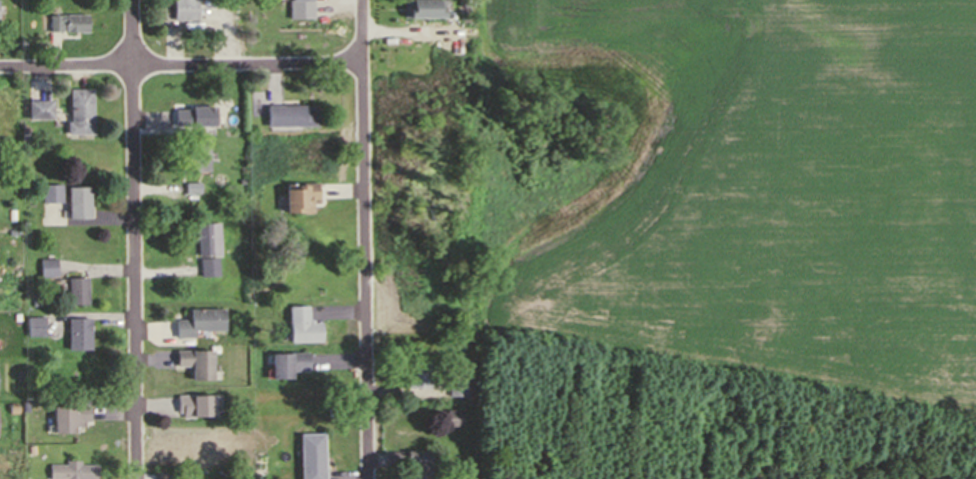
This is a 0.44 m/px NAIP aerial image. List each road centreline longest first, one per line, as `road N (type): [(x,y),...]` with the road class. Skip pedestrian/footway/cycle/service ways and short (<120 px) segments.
road 1 (residential): [(359,0),(365,478)]
road 2 (residential): [(131,0),(136,478)]
road 3 (residential): [(0,68),(360,64)]

